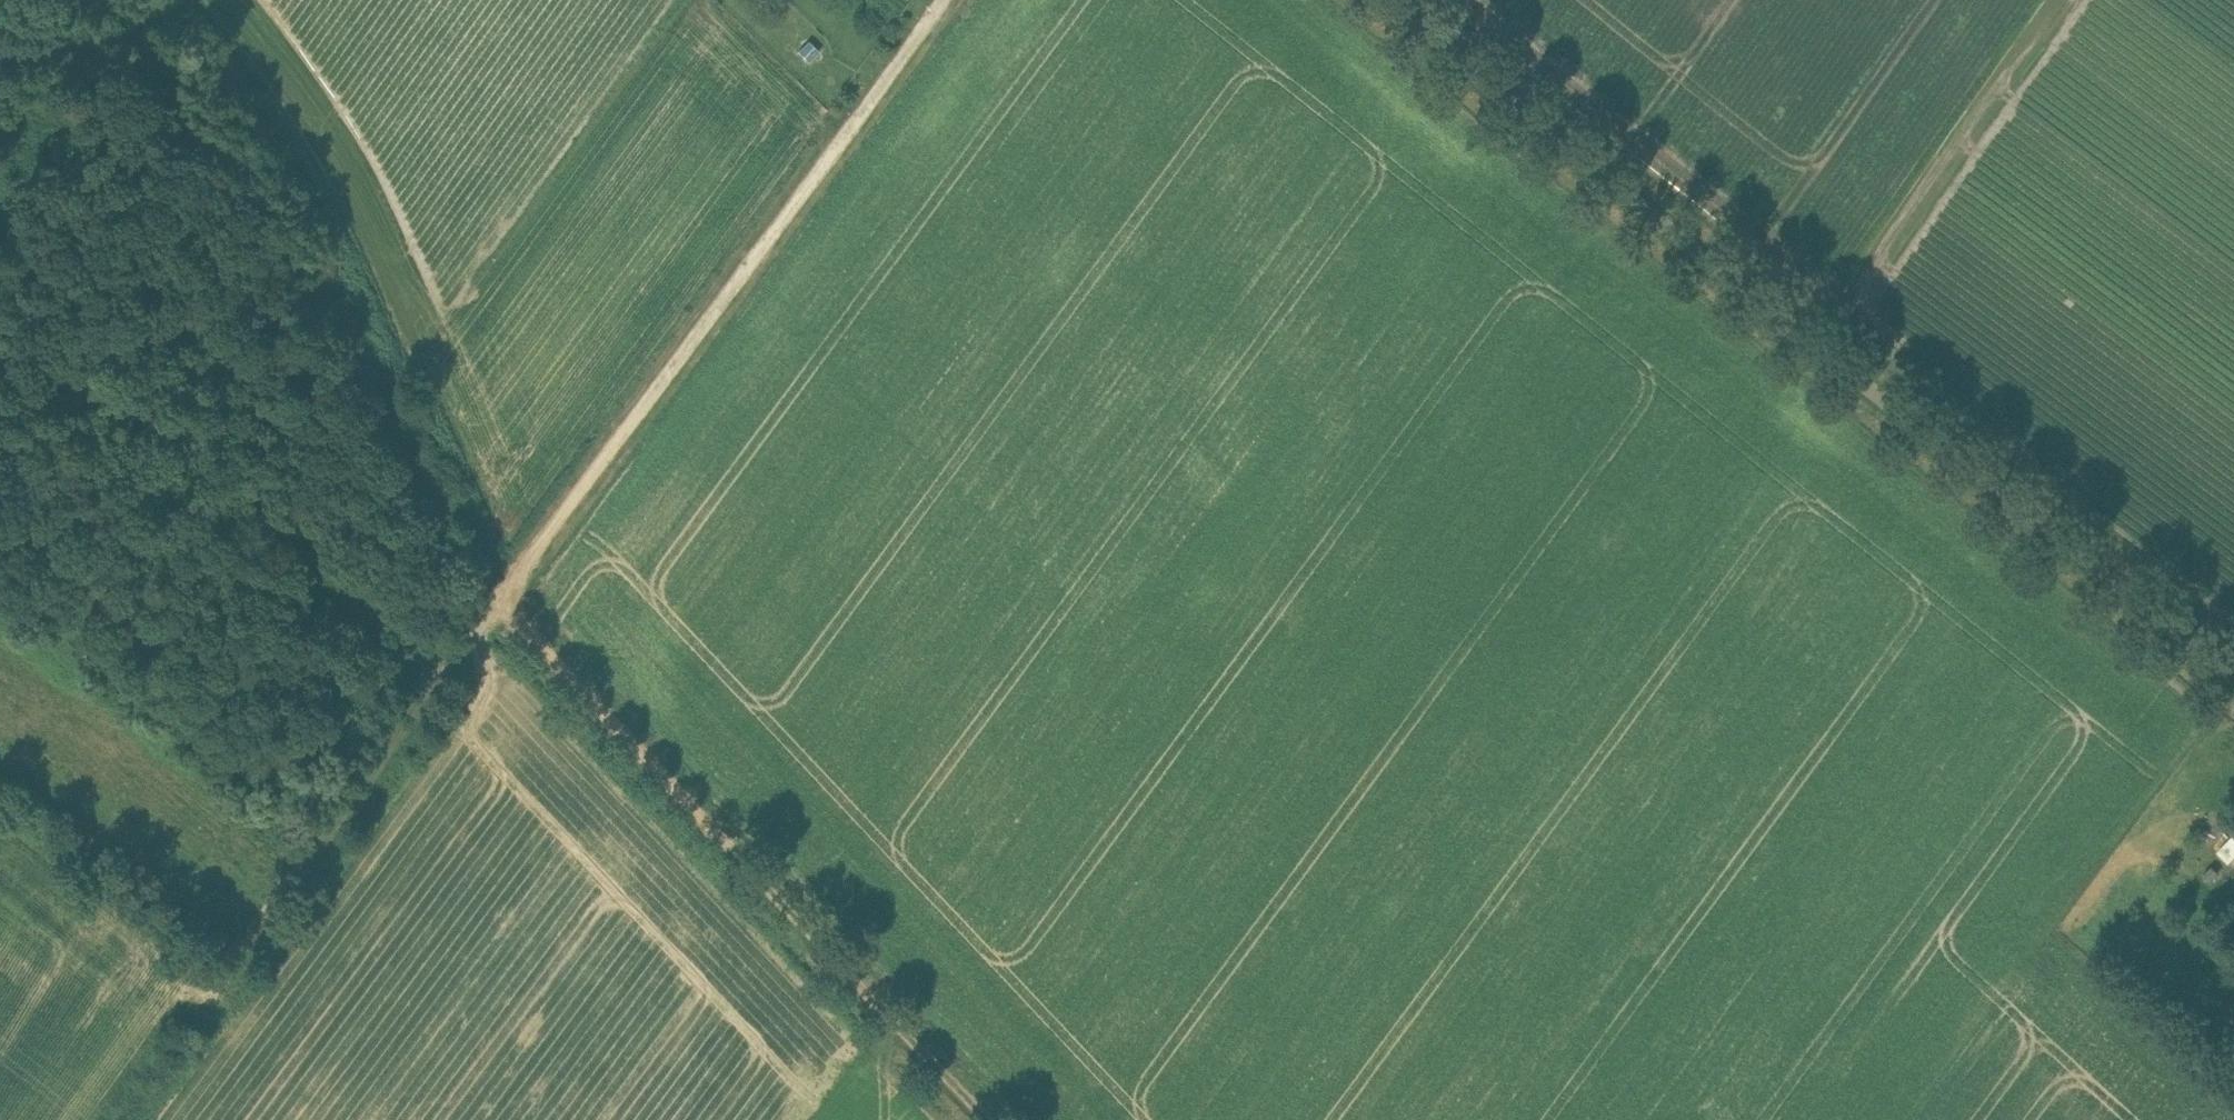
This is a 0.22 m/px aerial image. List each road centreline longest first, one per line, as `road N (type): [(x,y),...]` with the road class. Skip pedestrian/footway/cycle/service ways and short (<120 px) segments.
road 1 (unclassified): [(2233,662),(1386,0)]
road 2 (track): [(978,1119),(490,616)]
road 3 (track): [(490,616),(838,142)]
road 4 (track): [(226,968),(490,616)]
road 5 (track): [(461,655),(357,612),(288,529)]
road 6 (unclassified): [(838,142),(940,0)]

